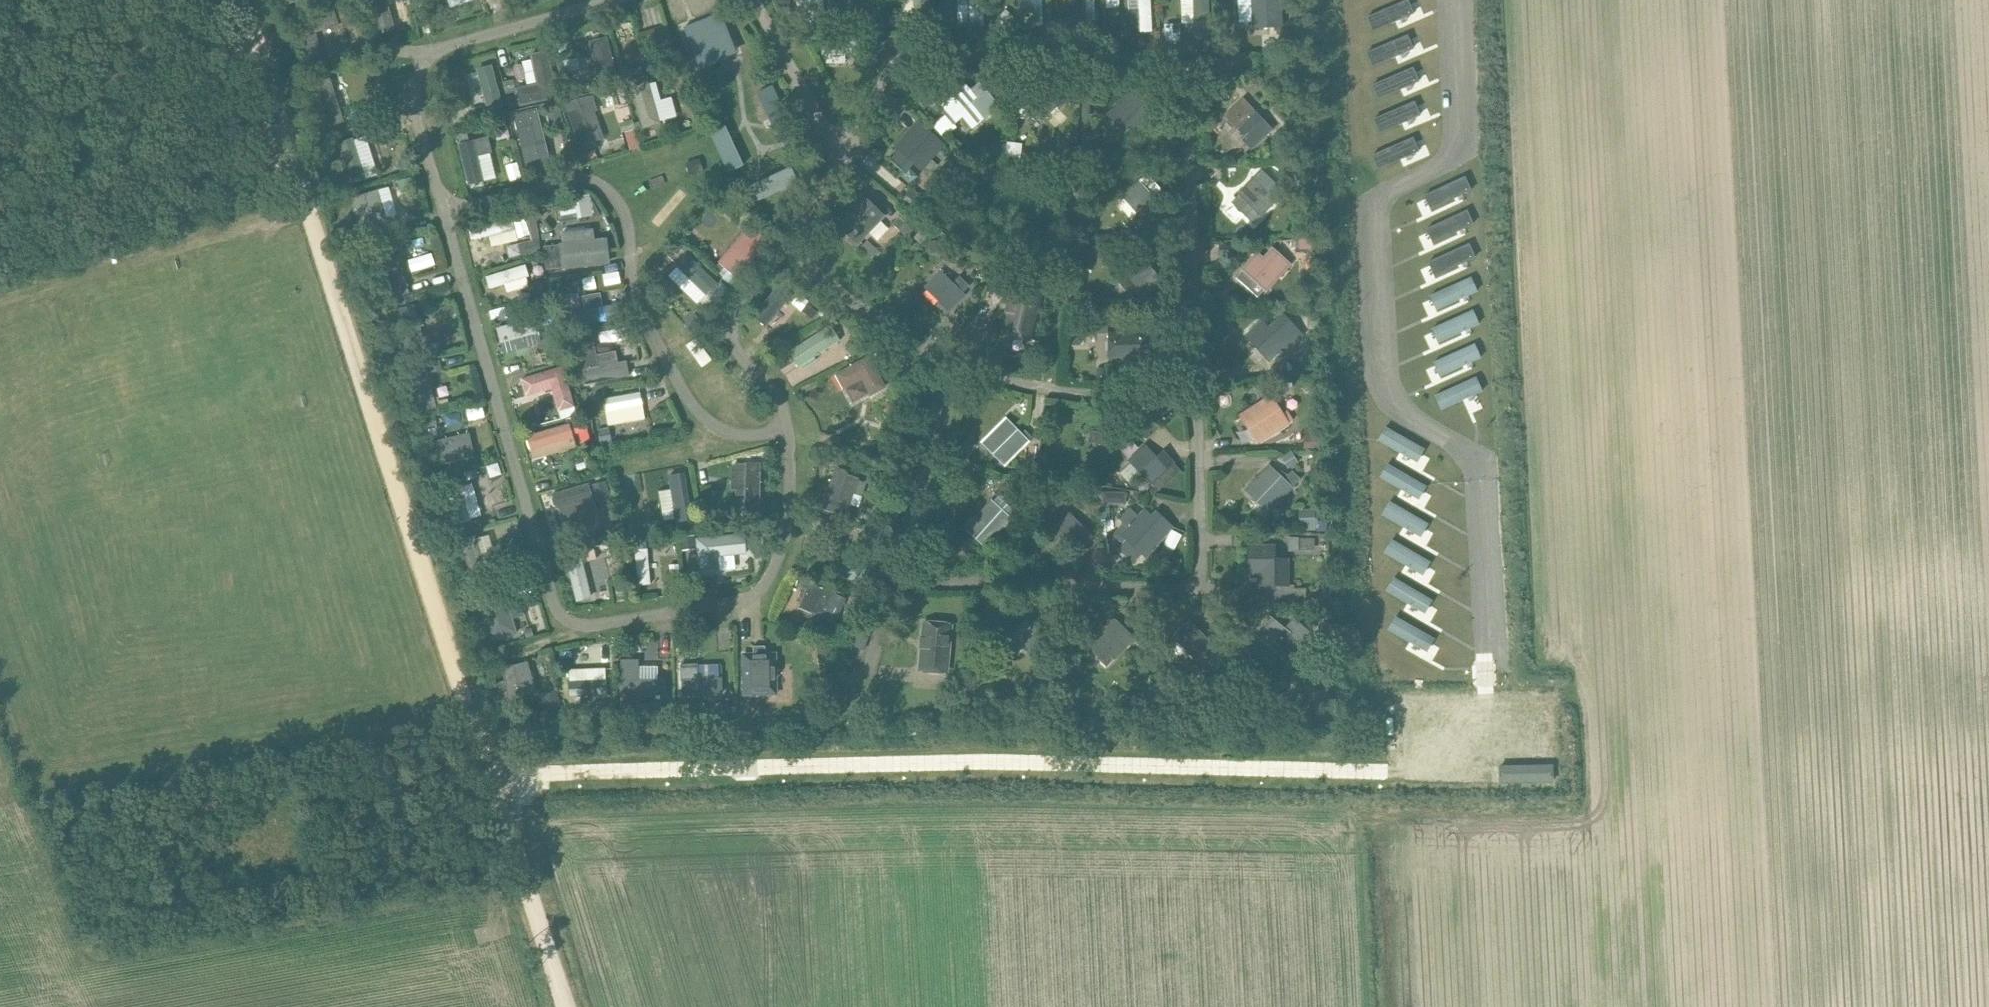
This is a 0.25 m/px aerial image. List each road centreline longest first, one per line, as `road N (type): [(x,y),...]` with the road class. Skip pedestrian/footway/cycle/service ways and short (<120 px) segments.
road 1 (track): [(522,876),(247,0)]
road 2 (track): [(563,1006),(522,876)]

